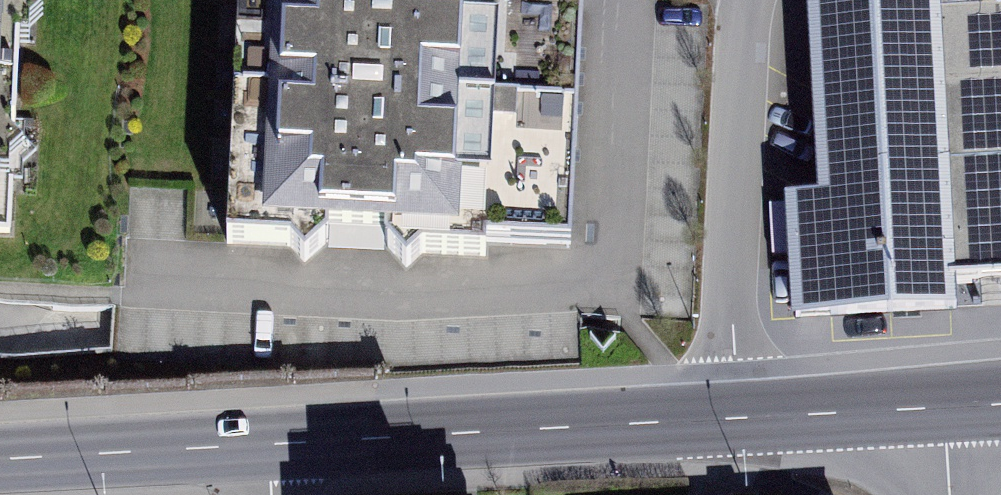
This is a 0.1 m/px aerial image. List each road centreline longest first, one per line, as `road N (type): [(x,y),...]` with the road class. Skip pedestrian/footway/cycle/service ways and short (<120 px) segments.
road 1 (primary): [(735,417),(270,444)]
road 2 (residential): [(735,417),(743,48),(755,0)]
road 3 (primary): [(270,444),(0,459)]
road 4 (primary): [(945,407),(735,417)]

